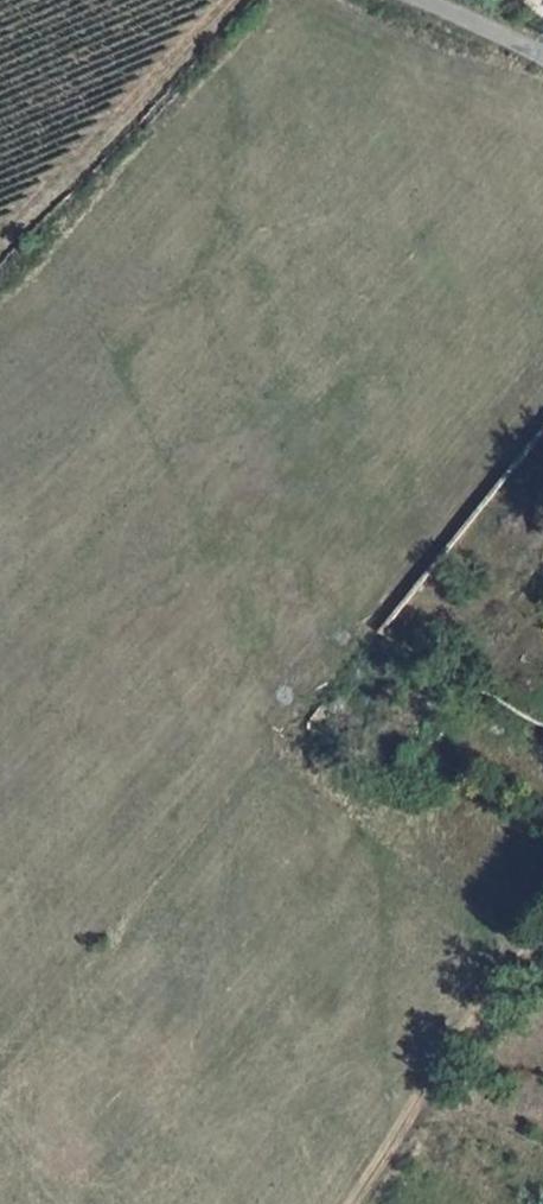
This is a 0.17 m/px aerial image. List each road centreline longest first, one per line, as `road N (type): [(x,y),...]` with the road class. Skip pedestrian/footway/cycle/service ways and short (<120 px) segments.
road 1 (track): [(542,929),(487,997),(355,1203)]
road 2 (unclassified): [(542,58),(421,0)]

